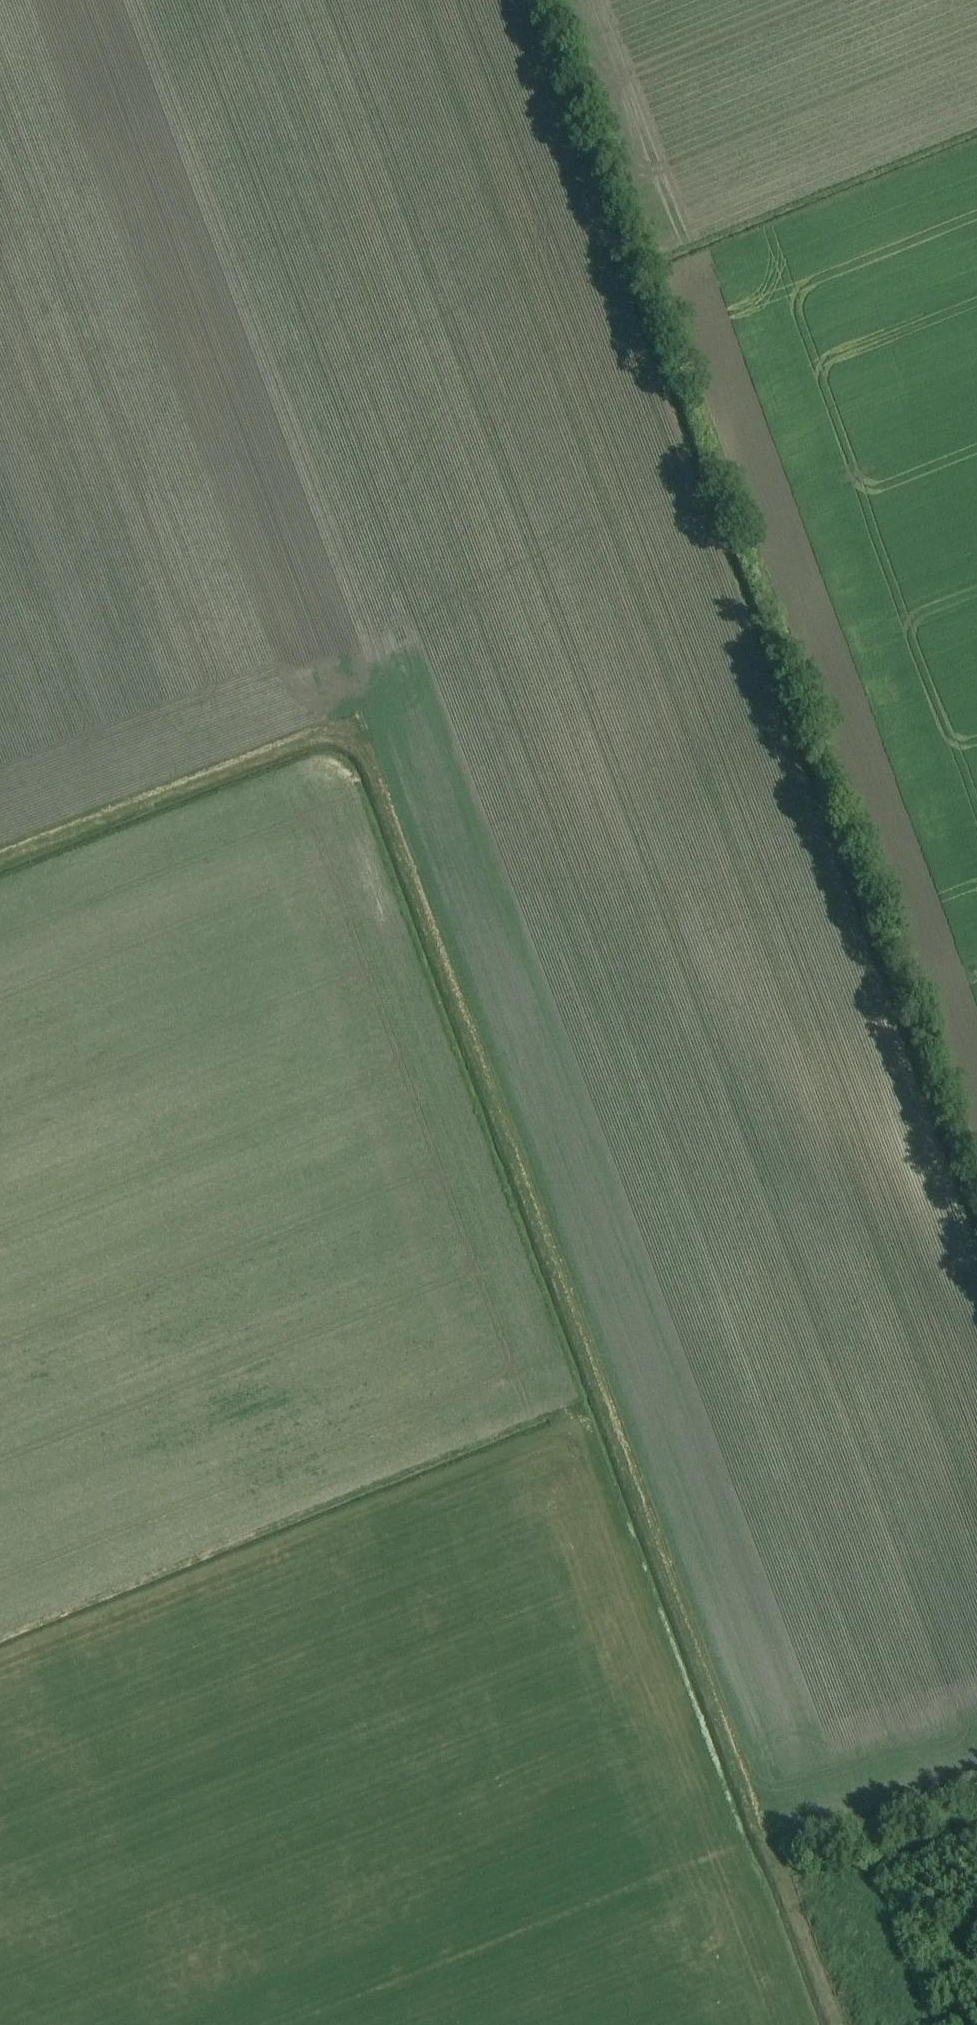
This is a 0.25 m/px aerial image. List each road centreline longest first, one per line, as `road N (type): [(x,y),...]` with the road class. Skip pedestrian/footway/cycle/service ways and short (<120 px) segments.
road 1 (track): [(832,2024),(374,769),(338,740),(313,738),(0,862)]

